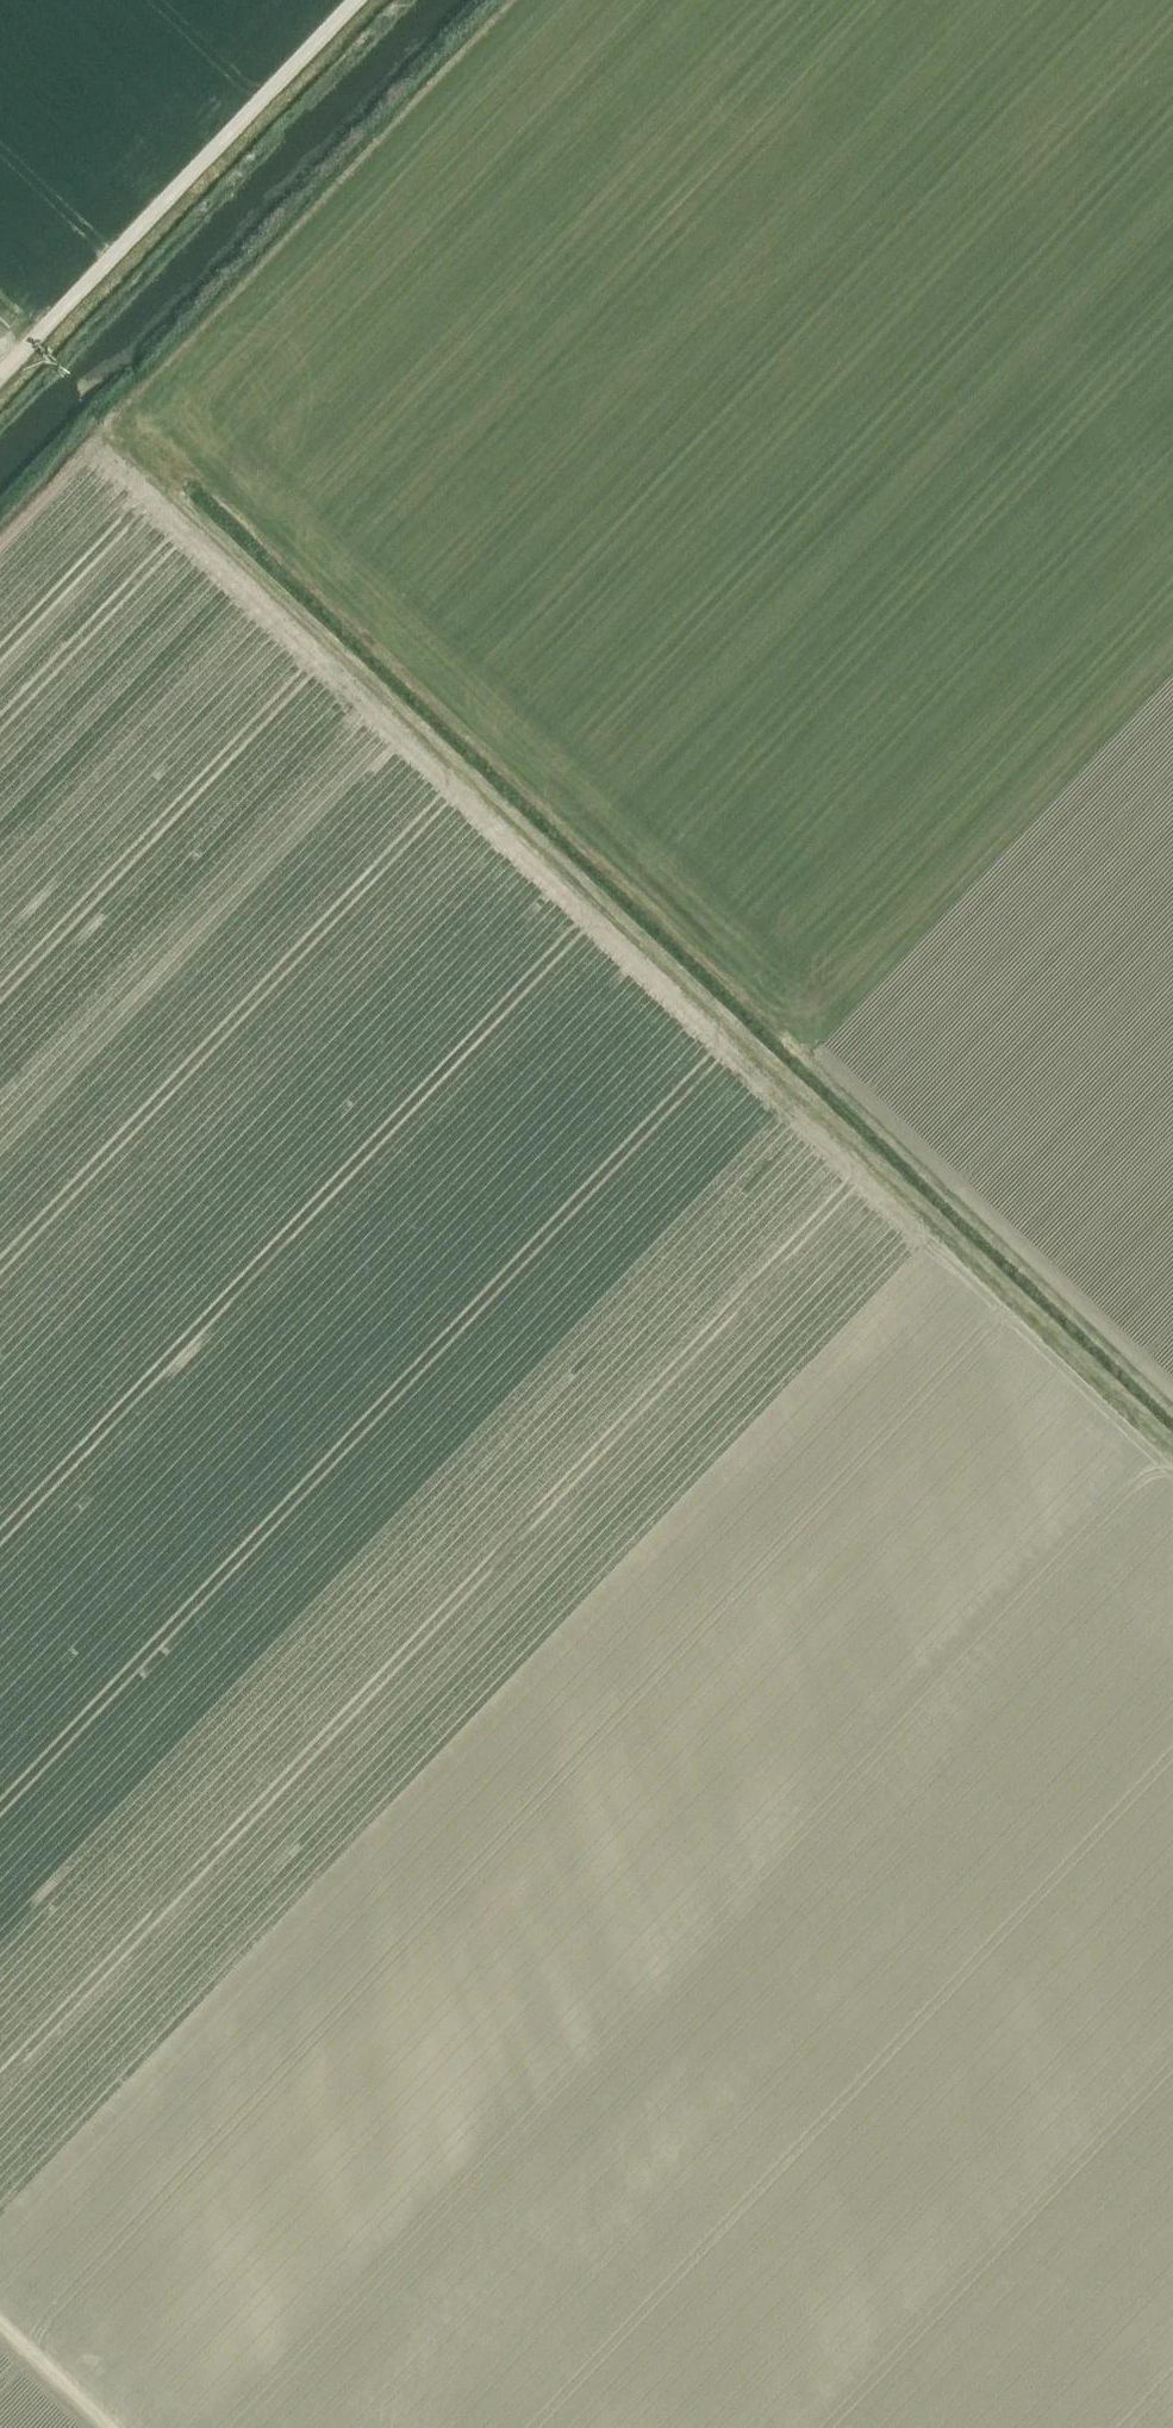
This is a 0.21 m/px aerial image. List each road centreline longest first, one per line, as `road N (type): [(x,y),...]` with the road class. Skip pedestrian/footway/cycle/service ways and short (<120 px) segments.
road 1 (track): [(354,0),(0,373)]

